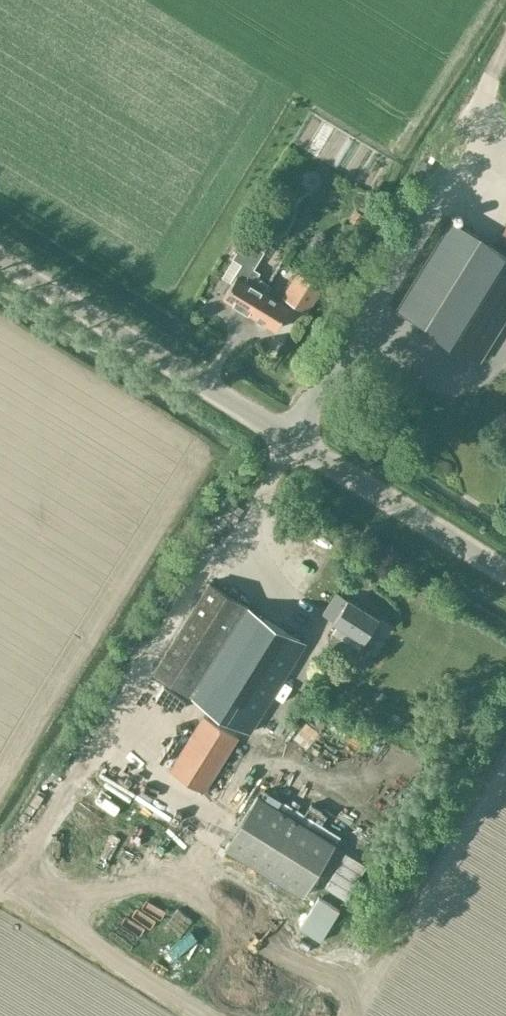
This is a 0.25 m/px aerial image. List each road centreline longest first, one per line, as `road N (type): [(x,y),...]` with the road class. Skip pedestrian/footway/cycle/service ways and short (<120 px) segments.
road 1 (unclassified): [(505,571),(0,259)]

